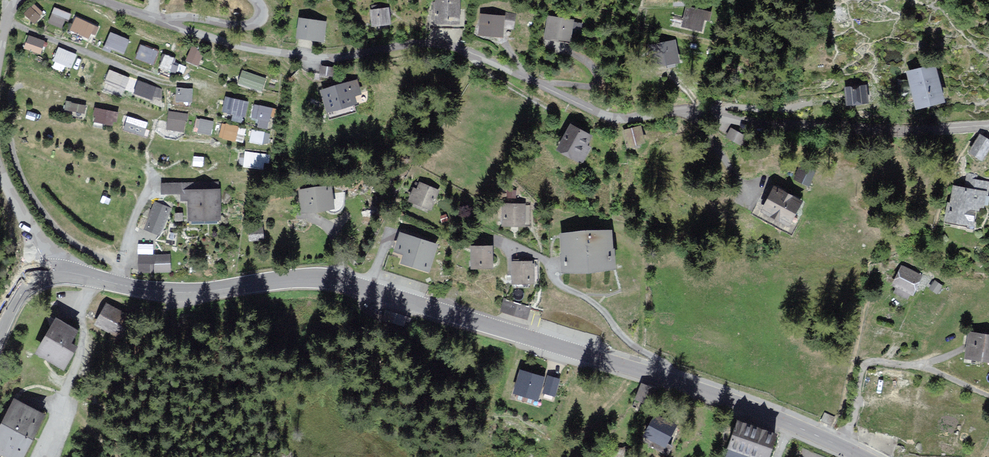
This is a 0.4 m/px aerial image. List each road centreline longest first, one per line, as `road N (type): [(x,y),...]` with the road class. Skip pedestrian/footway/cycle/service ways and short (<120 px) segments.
road 1 (residential): [(166,24),(322,58),(445,46),(621,119),(690,110),(837,129),(988,126)]
road 2 (secondary): [(841,447),(691,387),(334,281),(176,292),(45,277)]
road 3 (residential): [(988,394),(924,367),(867,363),(841,447)]
road 4 (residential): [(166,24),(195,18),(249,27),(262,14),(251,0)]

